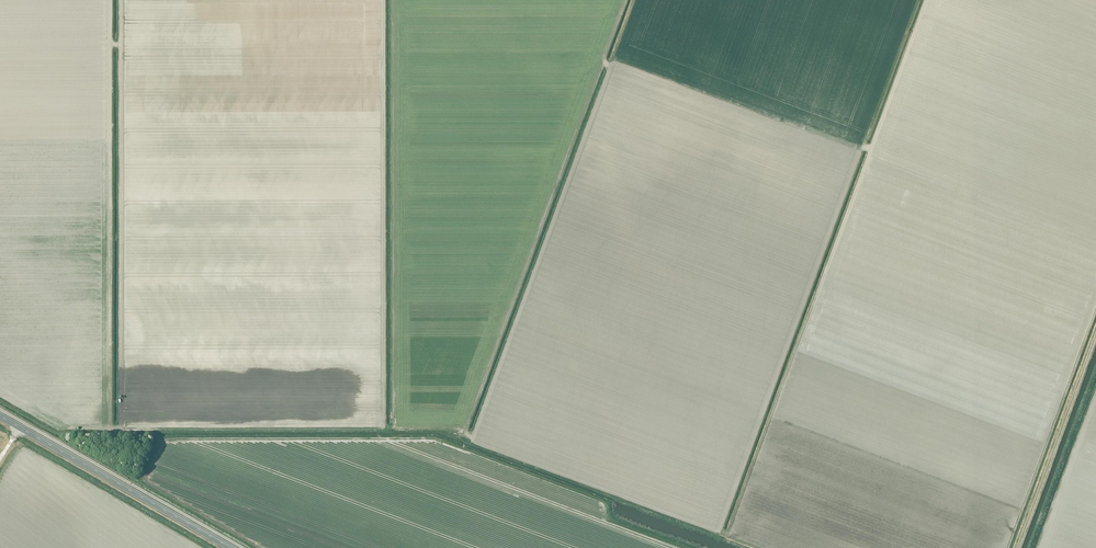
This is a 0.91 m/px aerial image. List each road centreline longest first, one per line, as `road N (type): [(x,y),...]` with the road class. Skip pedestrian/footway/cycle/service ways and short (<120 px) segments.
road 1 (secondary): [(226,547),(0,418)]
road 2 (track): [(1017,547),(1095,334)]

